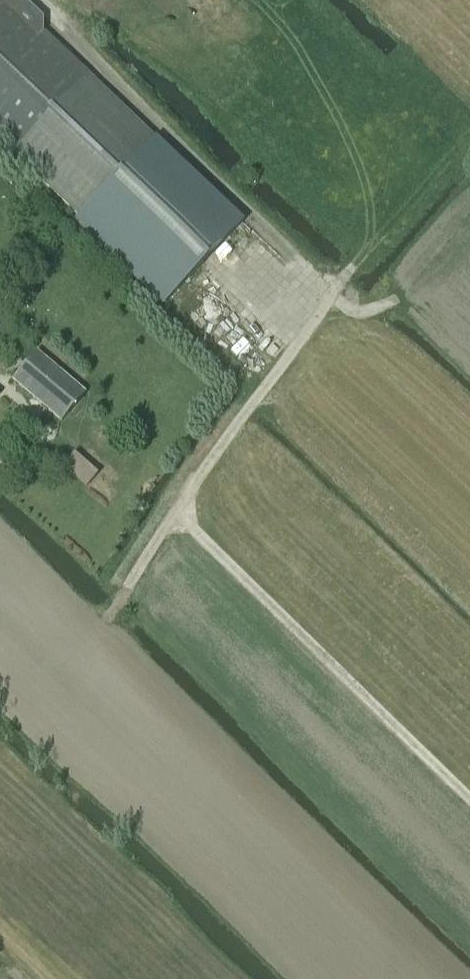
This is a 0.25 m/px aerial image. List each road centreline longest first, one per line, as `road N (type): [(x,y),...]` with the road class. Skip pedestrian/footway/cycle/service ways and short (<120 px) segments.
road 1 (track): [(131,574),(318,304),(315,287),(32,0)]
road 2 (track): [(469,798),(176,513)]

